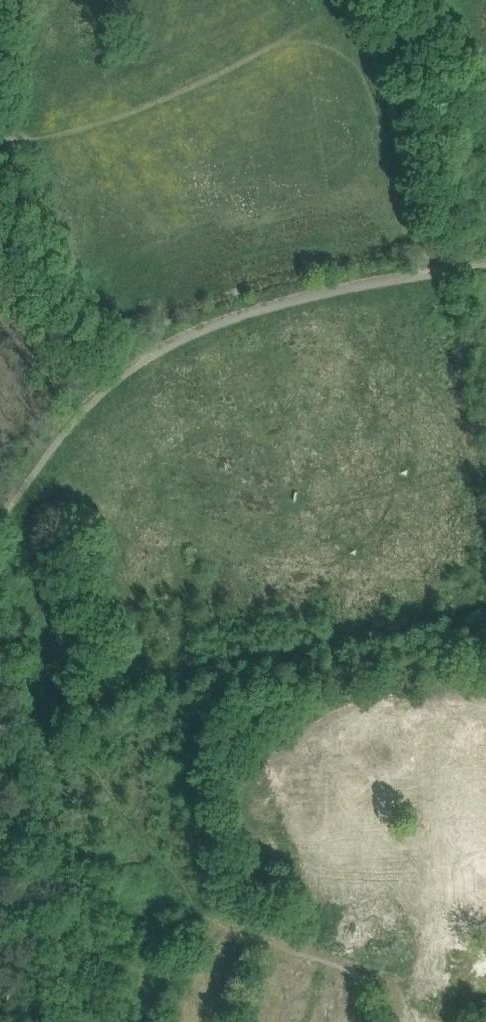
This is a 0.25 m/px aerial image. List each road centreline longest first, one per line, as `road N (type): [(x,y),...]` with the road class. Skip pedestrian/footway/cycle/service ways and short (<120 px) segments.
road 1 (track): [(394,1021),(403,998),(238,939),(209,1021)]

